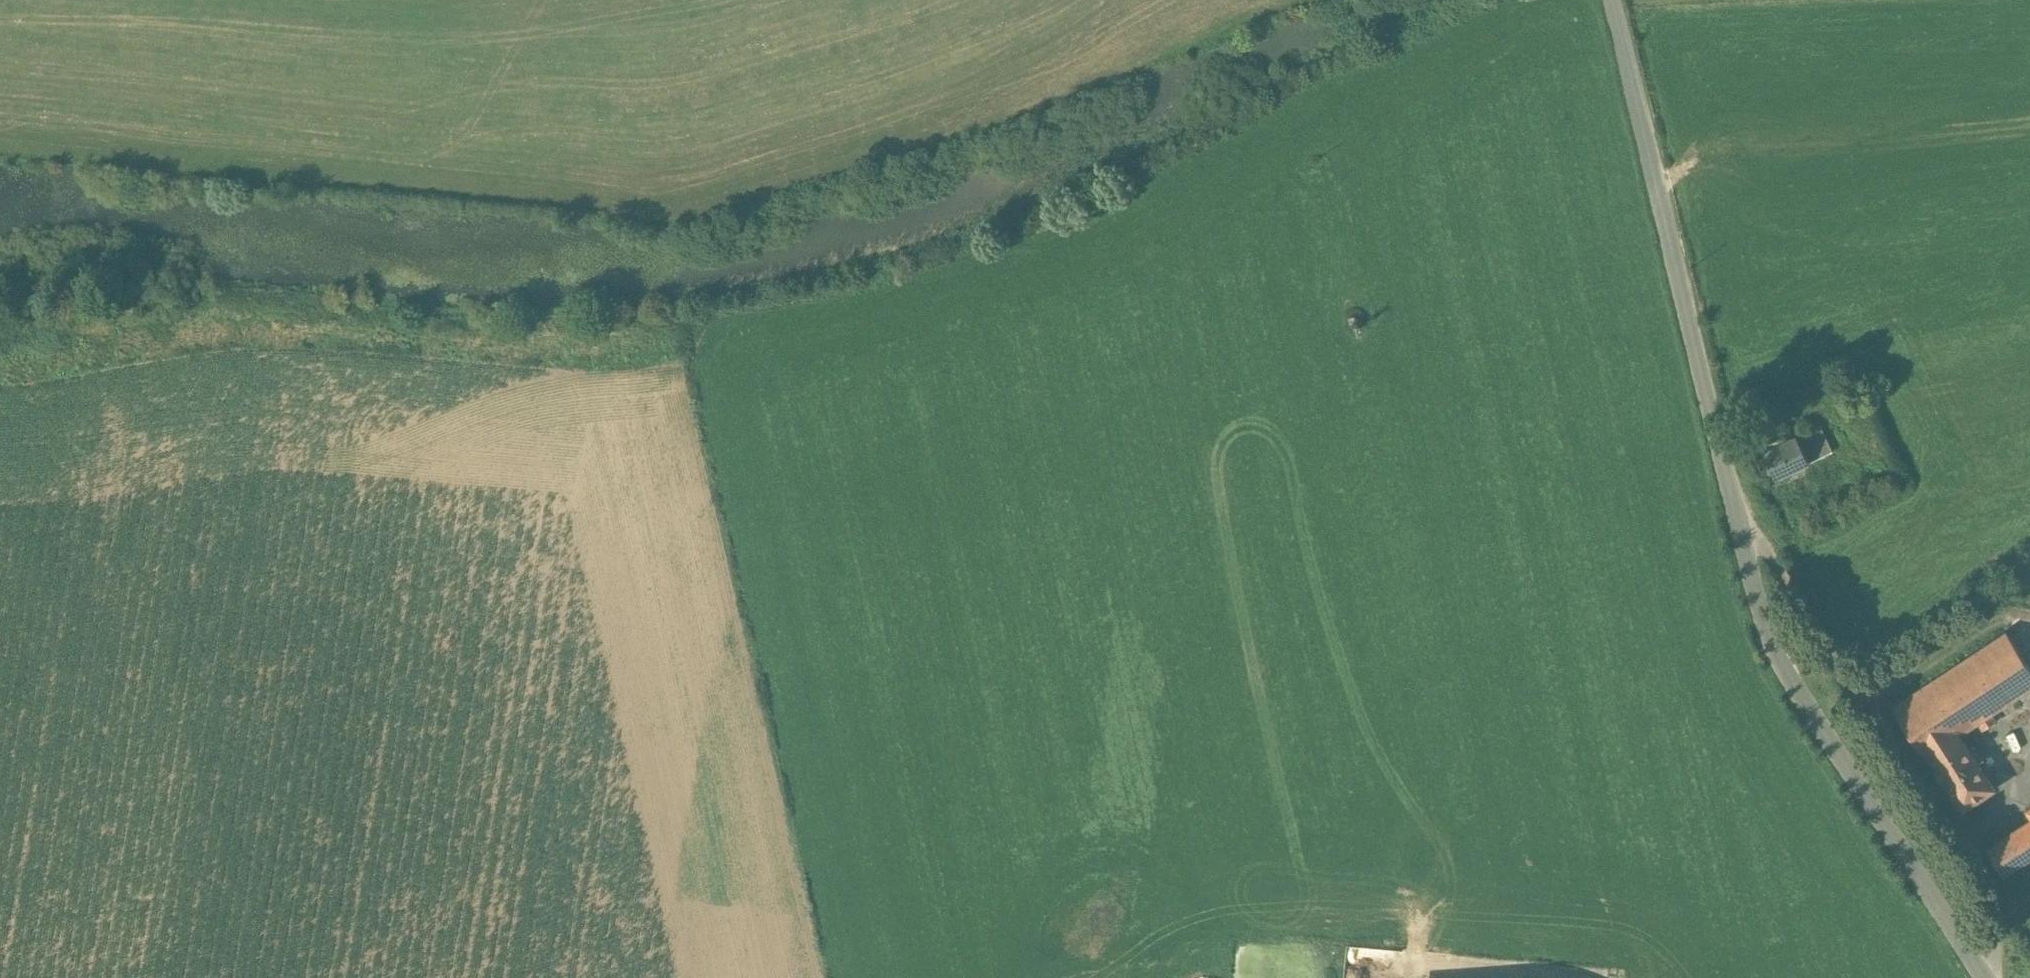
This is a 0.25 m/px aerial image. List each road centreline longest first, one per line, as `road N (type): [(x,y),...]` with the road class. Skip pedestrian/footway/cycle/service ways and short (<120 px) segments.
road 1 (unclassified): [(1982,977),(1787,679),(1761,618),(1614,0)]

